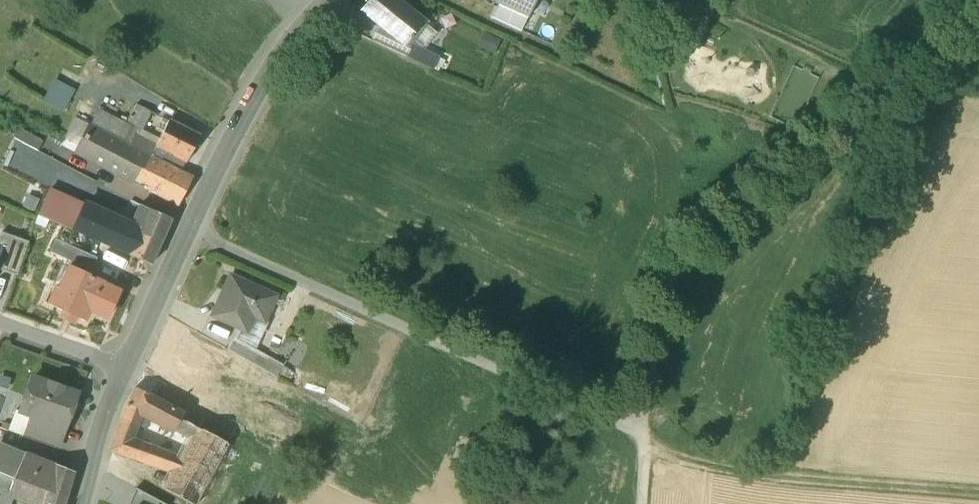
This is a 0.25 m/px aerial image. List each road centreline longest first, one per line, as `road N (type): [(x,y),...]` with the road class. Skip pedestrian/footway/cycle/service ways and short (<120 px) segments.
road 1 (track): [(978,10),(680,260),(662,295),(635,423)]
road 2 (track): [(635,423),(613,421),(187,232)]
road 3 (residential): [(126,368),(233,134),(267,76),(328,0)]
road 4 (track): [(978,496),(716,470),(643,440)]
road 5 (residential): [(80,503),(126,368)]
road 6 (residential): [(0,324),(126,368)]

